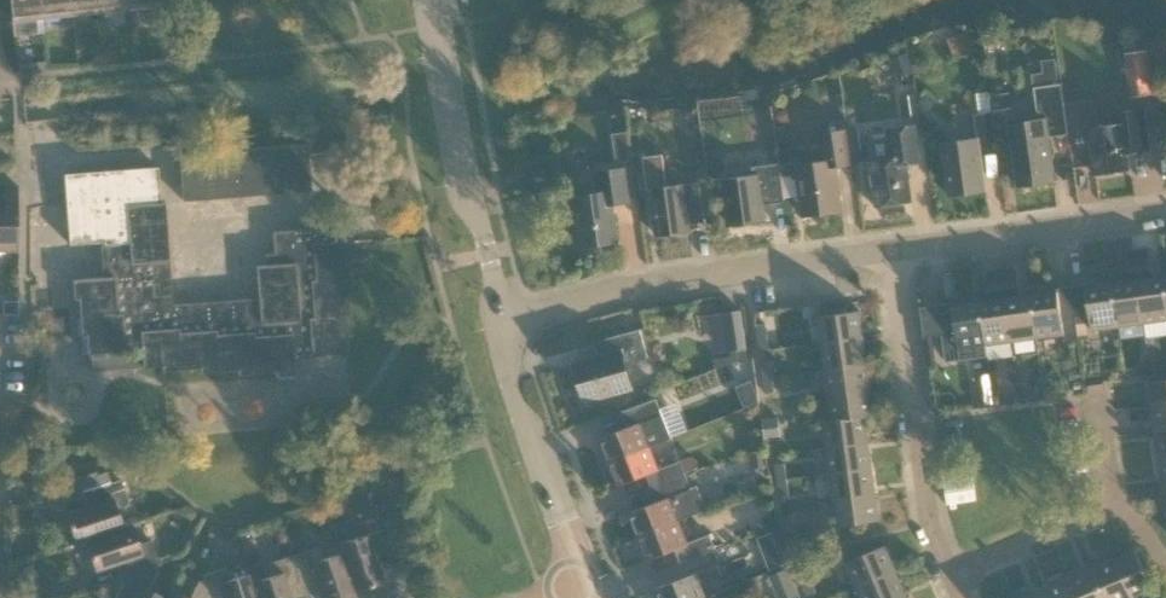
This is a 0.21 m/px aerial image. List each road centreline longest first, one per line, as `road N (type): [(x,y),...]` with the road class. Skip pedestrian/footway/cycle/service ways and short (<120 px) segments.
road 1 (residential): [(494,319),(643,284),(890,248)]
road 2 (residential): [(952,575),(927,500),(890,248)]
road 3 (tertiary): [(494,319),(489,257),(432,0)]
road 4 (residential): [(890,248),(1165,209)]
road 5 (tertiary): [(586,580),(520,415),(494,319)]
road 6 (residential): [(952,575),(1112,502)]

